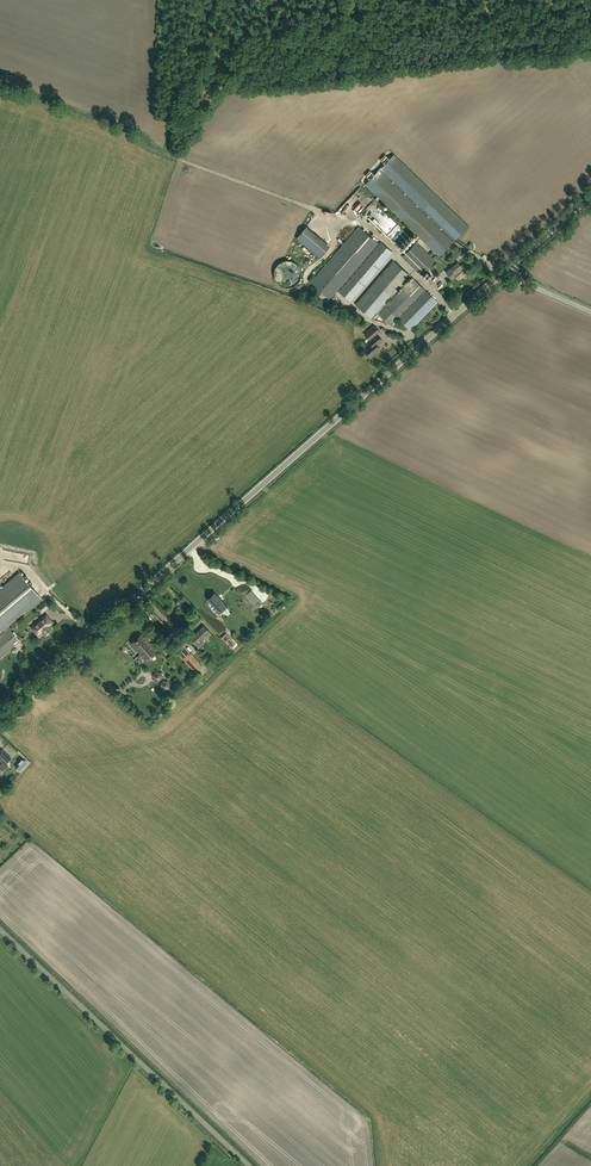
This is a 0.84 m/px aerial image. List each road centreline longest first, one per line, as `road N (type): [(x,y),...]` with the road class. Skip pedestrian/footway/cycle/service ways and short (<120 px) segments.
road 1 (unclassified): [(0,716),(590,195)]
road 2 (track): [(590,40),(572,55),(544,61),(246,91),(192,131),(182,128),(227,0)]
road 3 (unclassified): [(249,1165),(0,931)]

